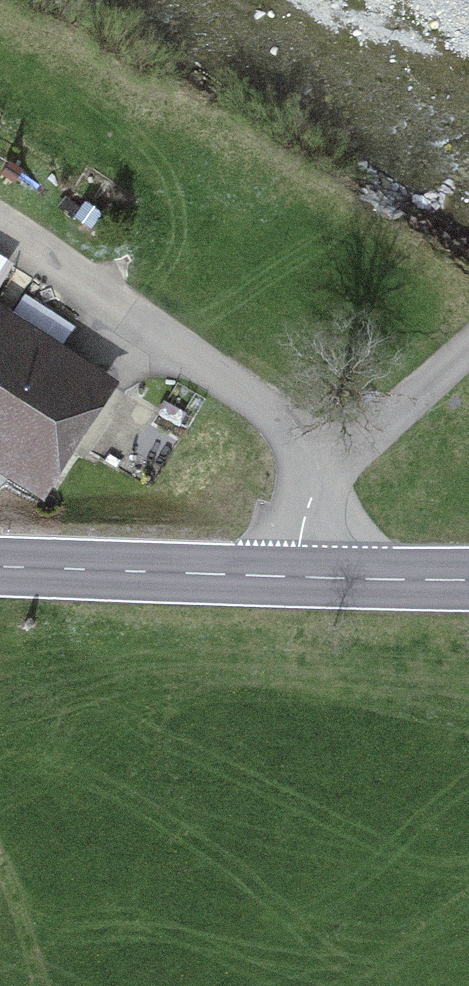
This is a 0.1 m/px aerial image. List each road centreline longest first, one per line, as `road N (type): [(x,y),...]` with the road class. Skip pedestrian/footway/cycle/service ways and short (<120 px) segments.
road 1 (track): [(336,465),(0,224)]
road 2 (track): [(297,578),(307,510),(320,485),(468,340)]
road 3 (secondary): [(0,567),(297,578)]
road 4 (secondary): [(468,579),(297,578)]

